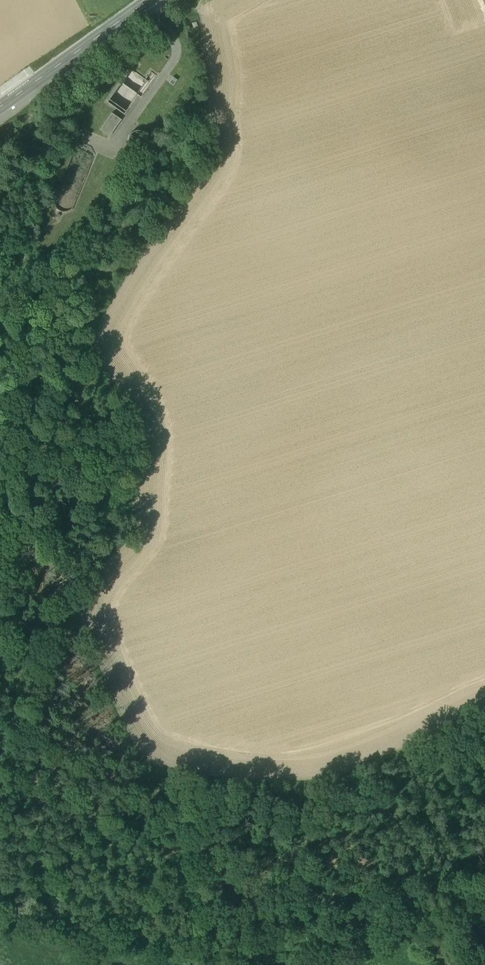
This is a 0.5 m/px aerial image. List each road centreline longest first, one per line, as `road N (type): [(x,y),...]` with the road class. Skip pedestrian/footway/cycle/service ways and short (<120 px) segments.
road 1 (track): [(484,895),(318,931),(219,931),(0,901)]
road 2 (tertiary): [(0,107),(148,0)]

